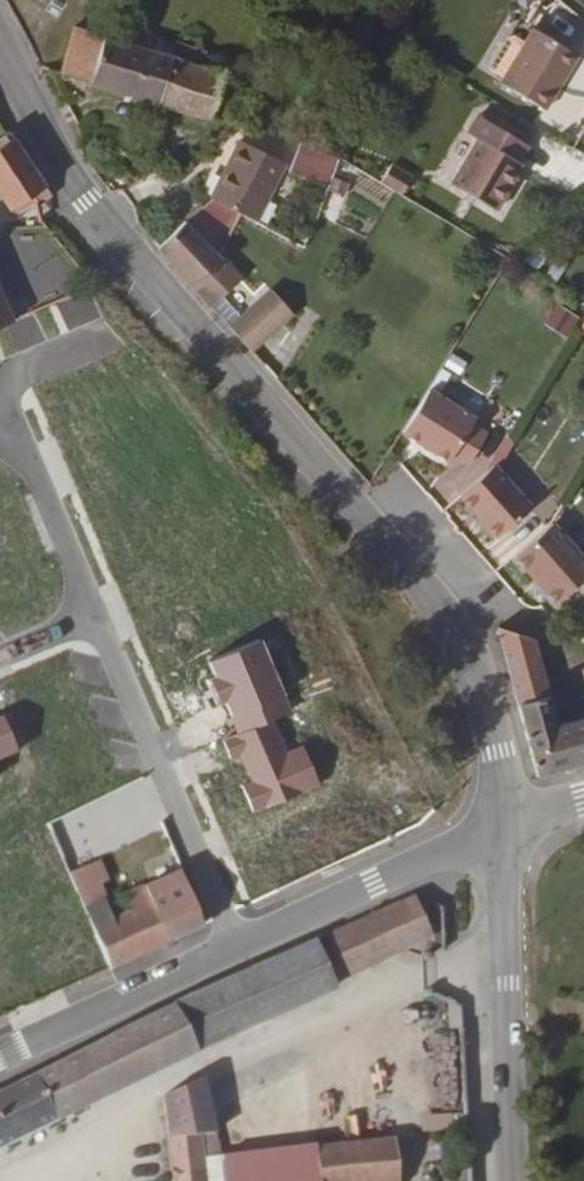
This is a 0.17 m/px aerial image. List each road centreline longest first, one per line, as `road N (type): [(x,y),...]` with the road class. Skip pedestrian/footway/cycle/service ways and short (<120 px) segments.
road 1 (tertiary): [(503,827),(499,752),(475,672),(444,611),(88,201),(0,45)]
road 2 (residential): [(98,619),(245,947)]
road 3 (tertiary): [(515,1180),(503,827)]
road 4 (residential): [(503,827),(245,947)]
road 5 (residential): [(245,947),(0,1061)]
road 6 (residential): [(0,427),(9,424),(98,619)]

